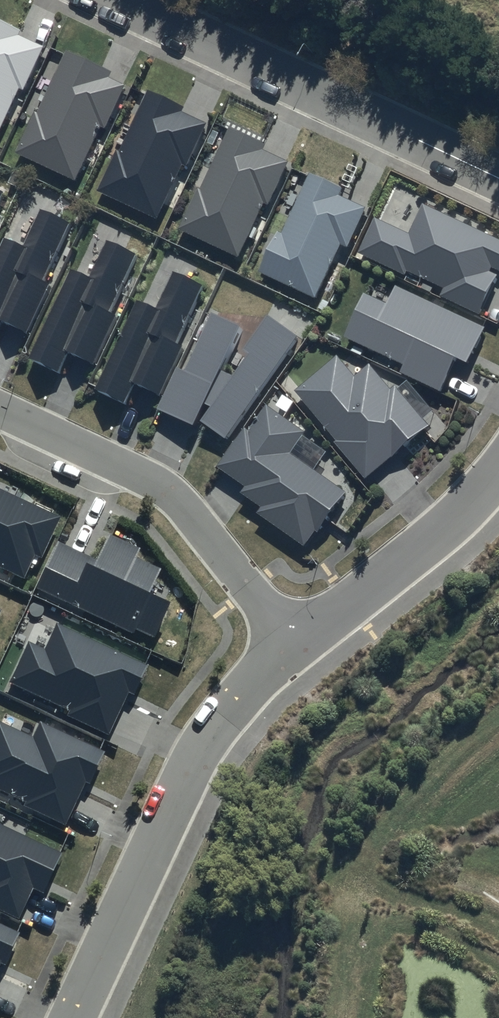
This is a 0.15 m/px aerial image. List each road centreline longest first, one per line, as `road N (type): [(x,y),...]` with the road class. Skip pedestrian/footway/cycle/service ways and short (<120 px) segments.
road 1 (residential): [(102,0),(498,184)]
road 2 (residential): [(72,1017),(203,746),(291,645)]
road 3 (residential): [(0,410),(155,483),(184,507),(291,645)]
road 4 (residential): [(291,645),(427,544),(498,472)]

